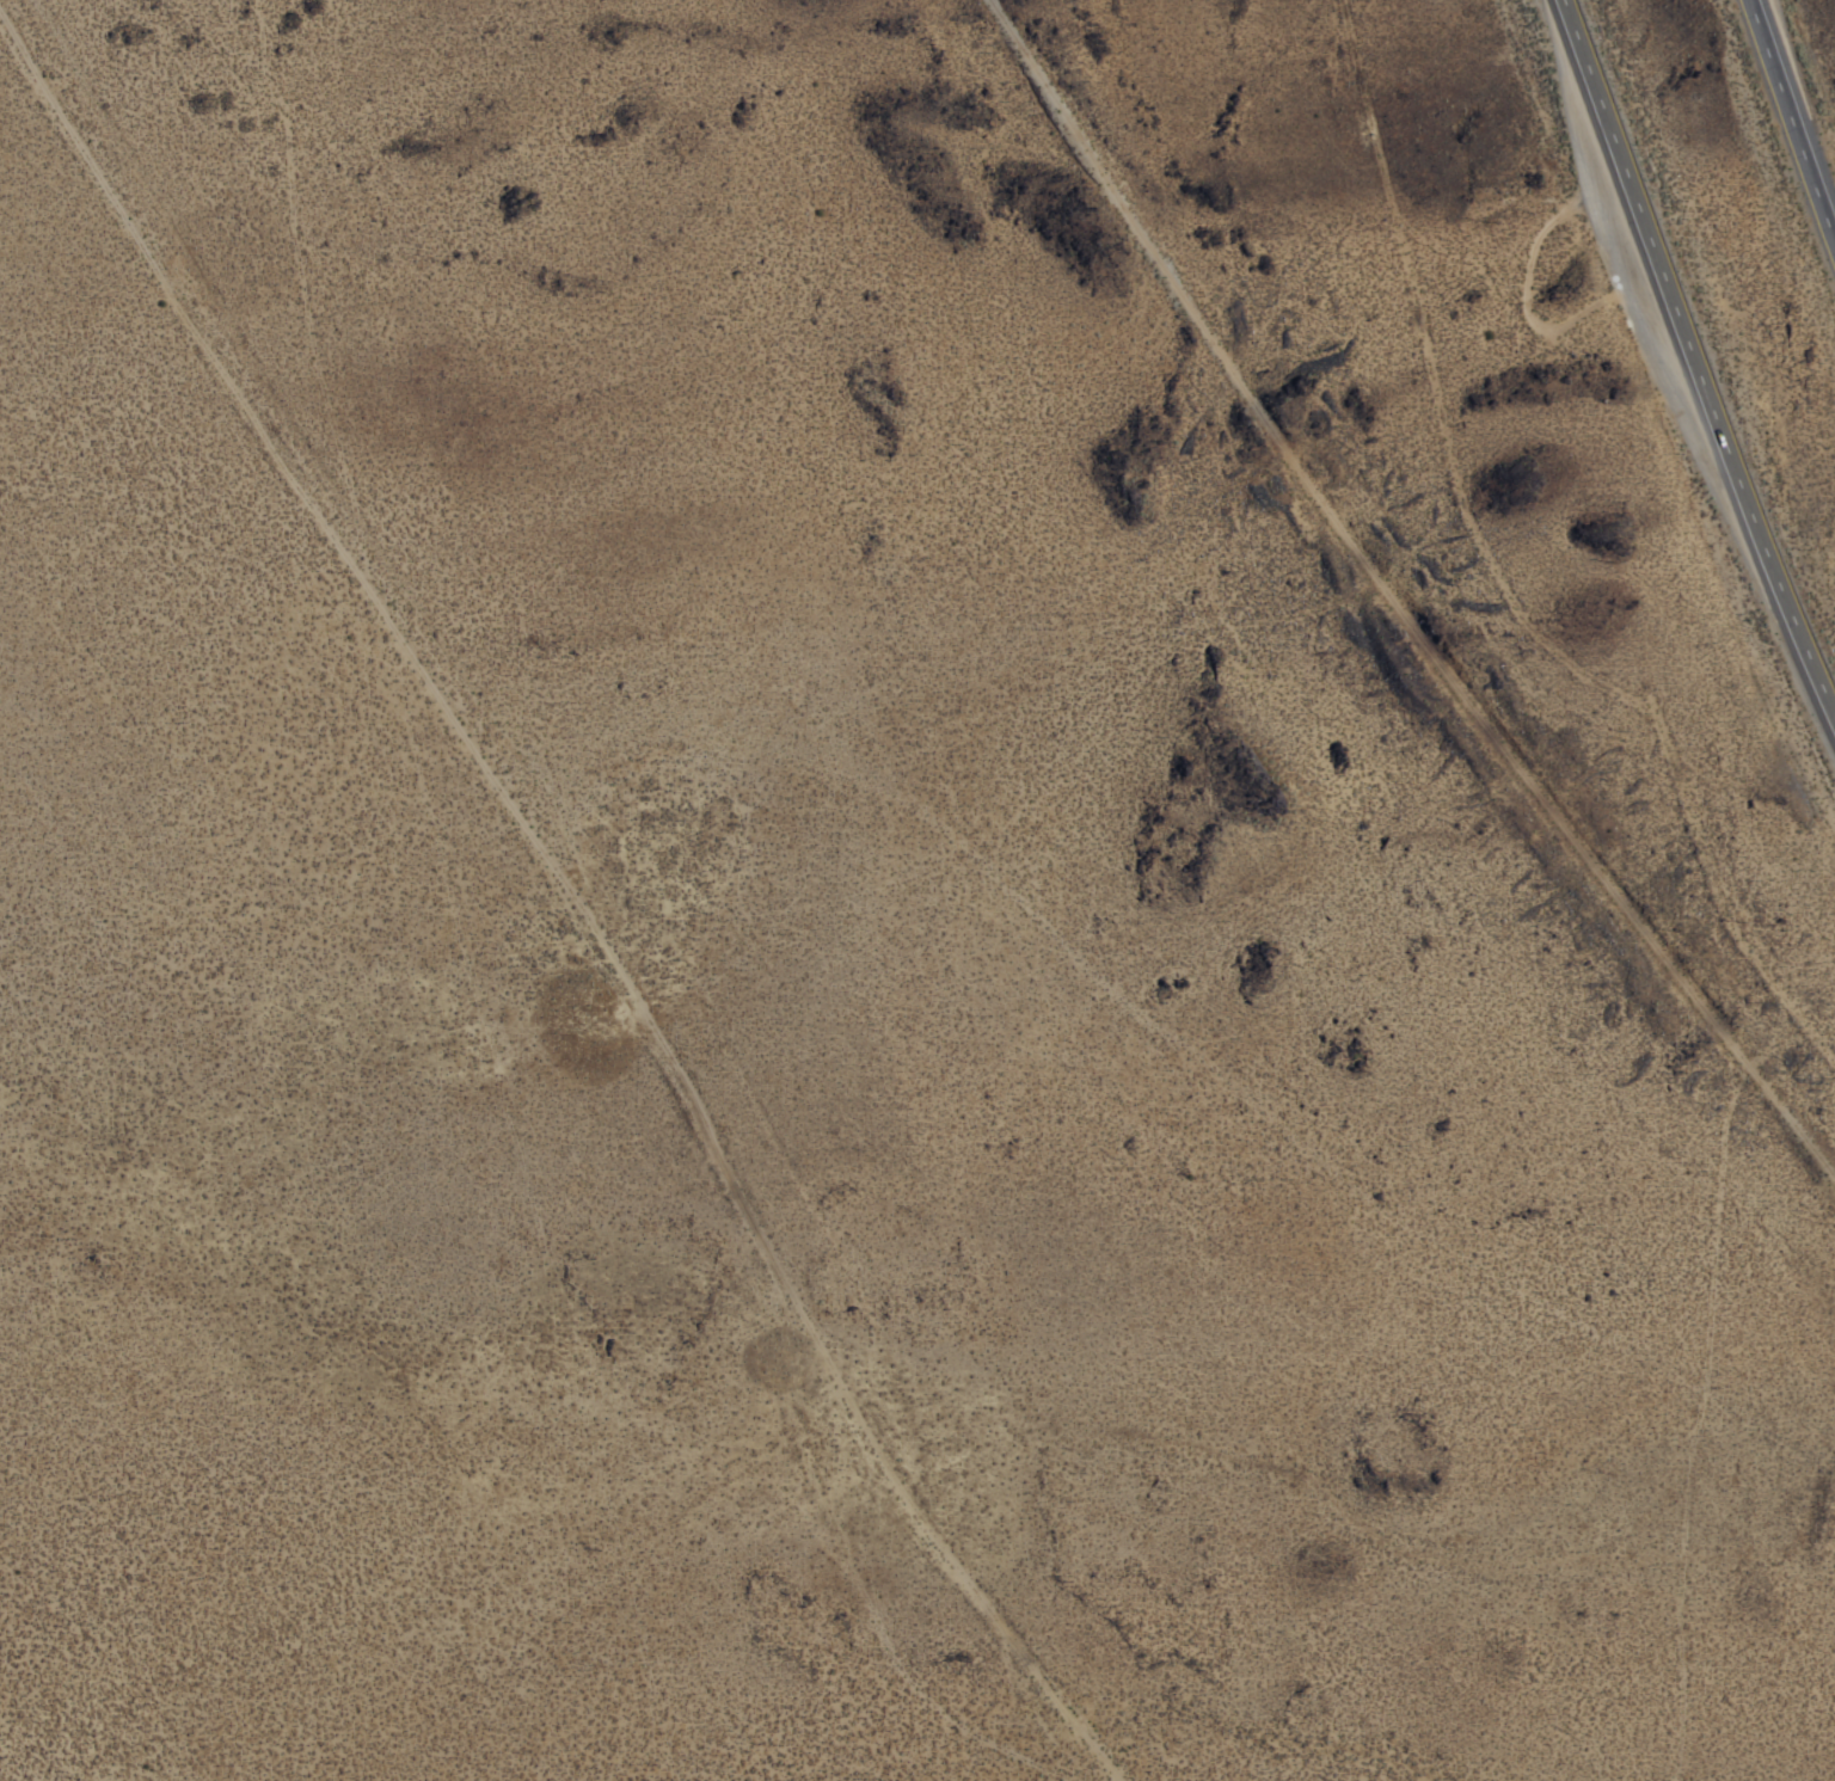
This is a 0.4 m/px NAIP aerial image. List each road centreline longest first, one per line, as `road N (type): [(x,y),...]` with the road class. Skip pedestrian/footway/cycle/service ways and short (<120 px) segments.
road 1 (track): [(17,0),(128,191),(696,1071)]
road 2 (track): [(1135,1780),(962,1556),(880,1427),(696,1071)]
road 3 (trunk): [(1562,0),(1784,610),(1834,730)]
road 4 (trunk): [(1834,230),(1750,0)]

